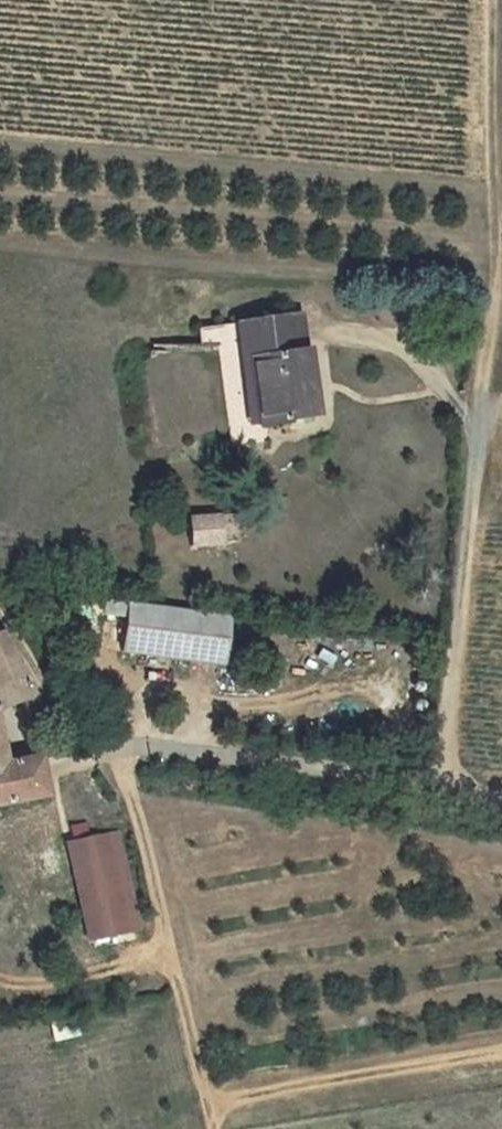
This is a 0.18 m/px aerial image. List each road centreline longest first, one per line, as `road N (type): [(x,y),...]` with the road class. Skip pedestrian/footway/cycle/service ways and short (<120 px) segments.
road 1 (track): [(215,1128),(134,793),(100,728),(0,619)]
road 2 (residential): [(473,449),(437,792)]
road 3 (residential): [(100,728),(437,792)]
road 4 (track): [(501,323),(473,449)]

